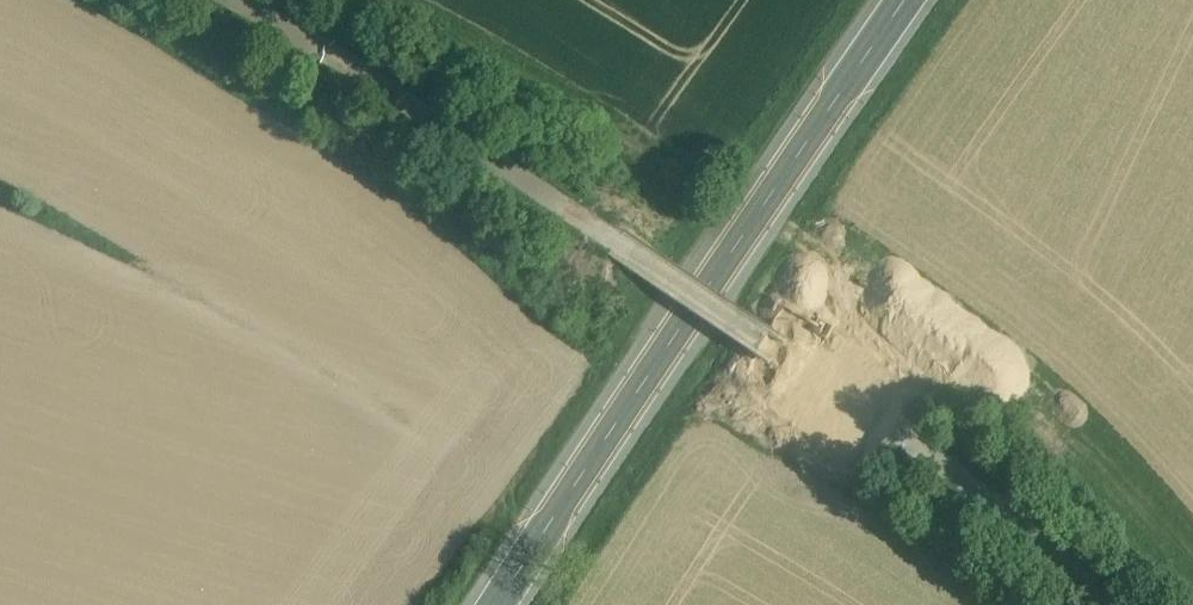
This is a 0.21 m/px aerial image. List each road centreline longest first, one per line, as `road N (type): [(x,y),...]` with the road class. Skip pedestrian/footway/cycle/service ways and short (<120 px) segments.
road 1 (unclassified): [(1103,604),(780,350),(291,31),(227,0)]
road 2 (primary): [(906,0),(496,604)]

